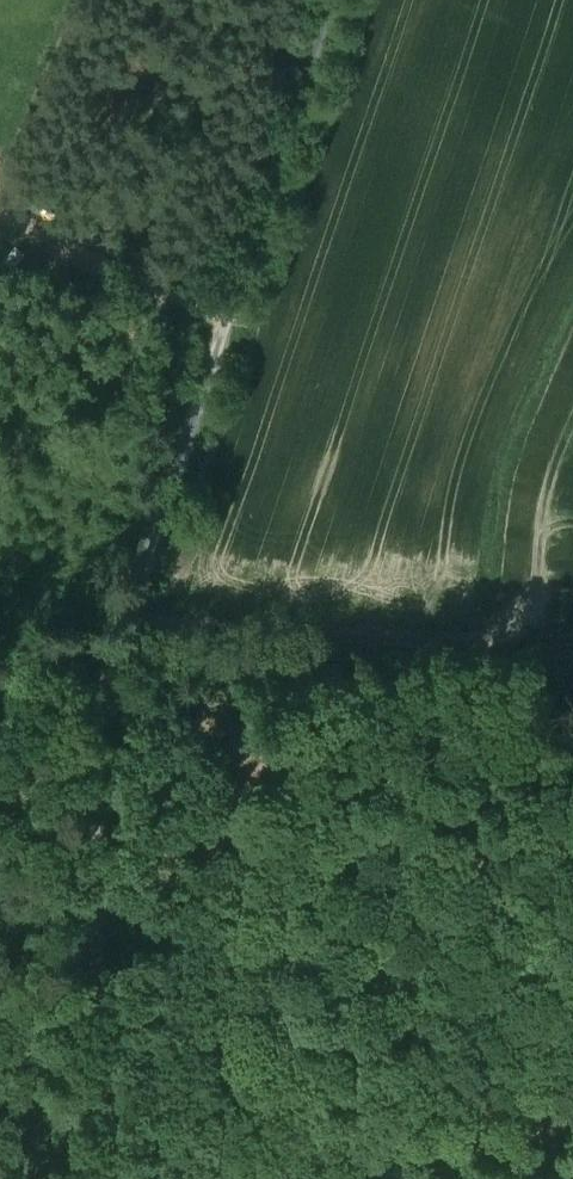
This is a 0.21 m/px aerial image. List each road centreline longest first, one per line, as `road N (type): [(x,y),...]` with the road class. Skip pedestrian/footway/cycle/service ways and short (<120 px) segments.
road 1 (track): [(332,0),(99,705),(95,1178)]
road 2 (track): [(223,319),(21,225),(12,209),(8,180),(17,157),(91,0)]

